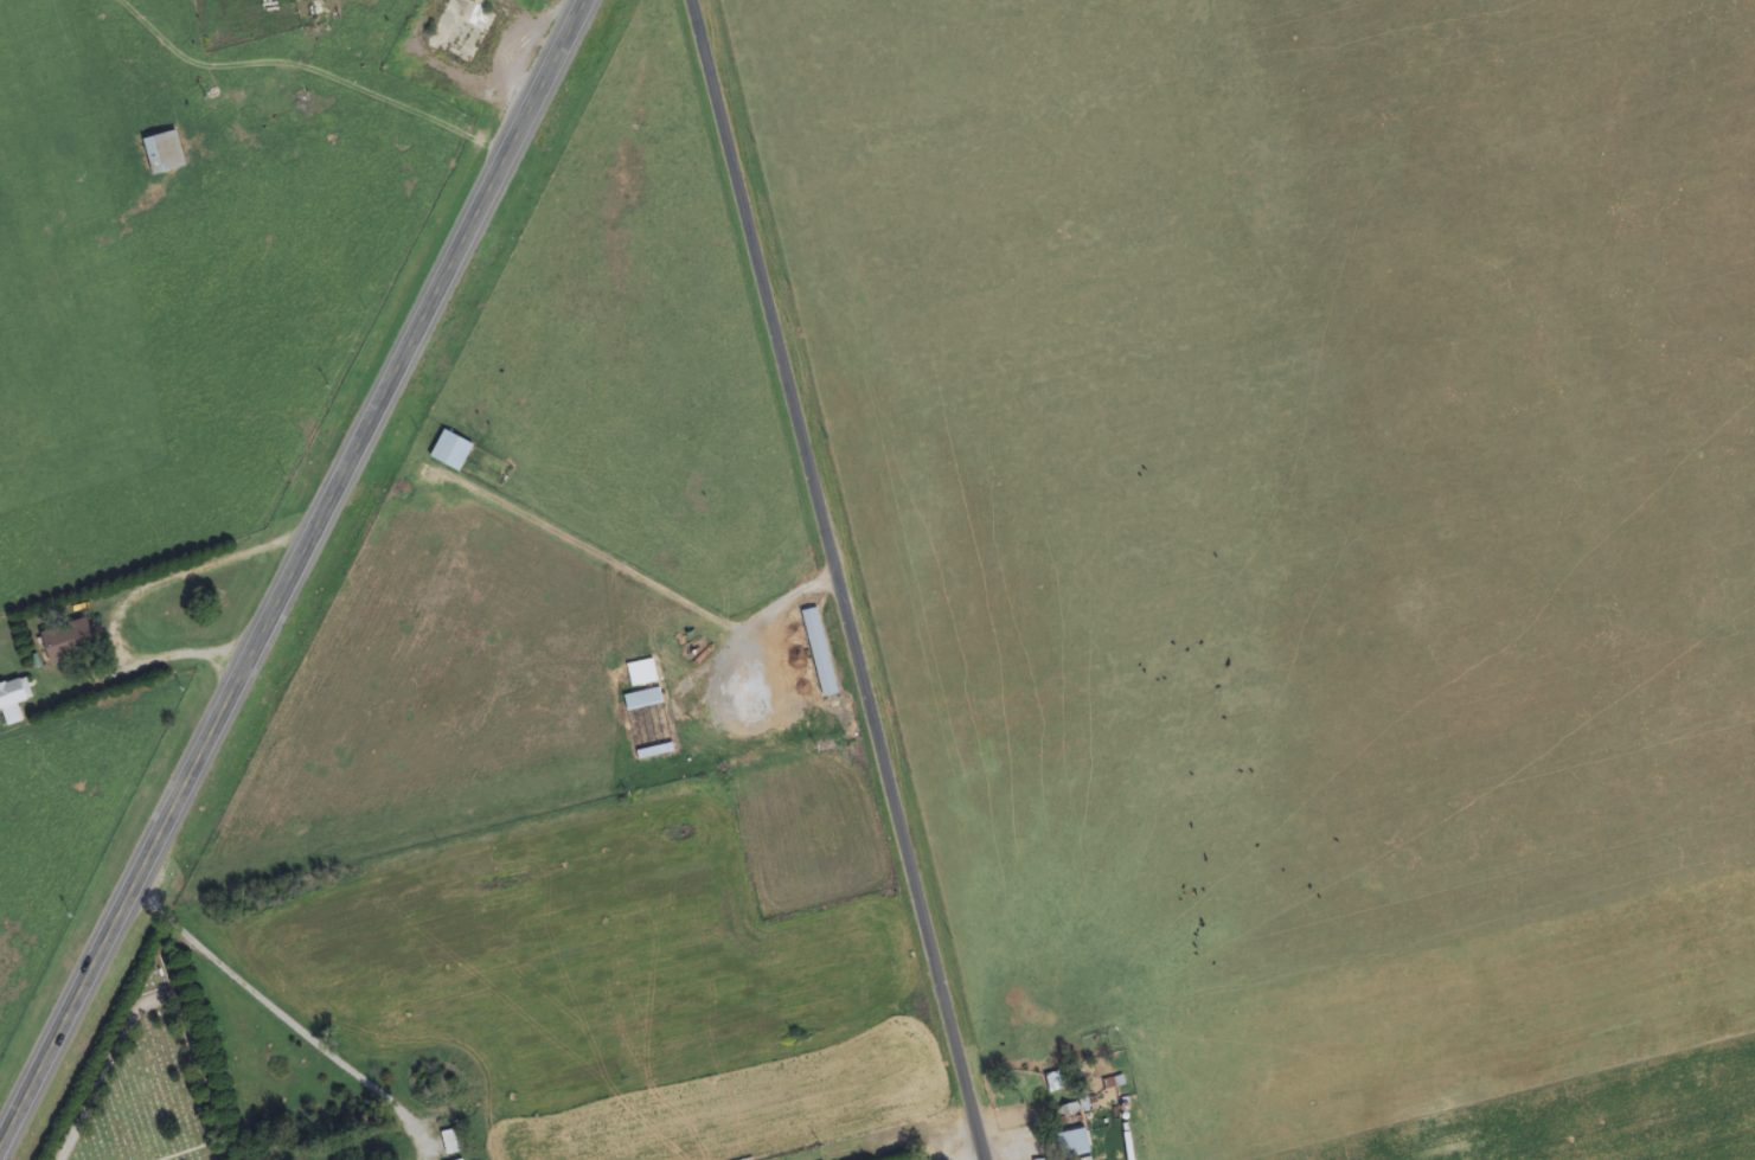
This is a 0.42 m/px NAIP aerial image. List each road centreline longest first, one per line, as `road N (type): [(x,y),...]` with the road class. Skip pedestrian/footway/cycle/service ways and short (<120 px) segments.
road 1 (primary): [(0,1146),(592,0)]
road 2 (residential): [(1006,1159),(700,0)]
road 3 (residential): [(187,1024),(142,1018),(62,1159)]
road 4 (residential): [(233,1159),(187,1024)]

